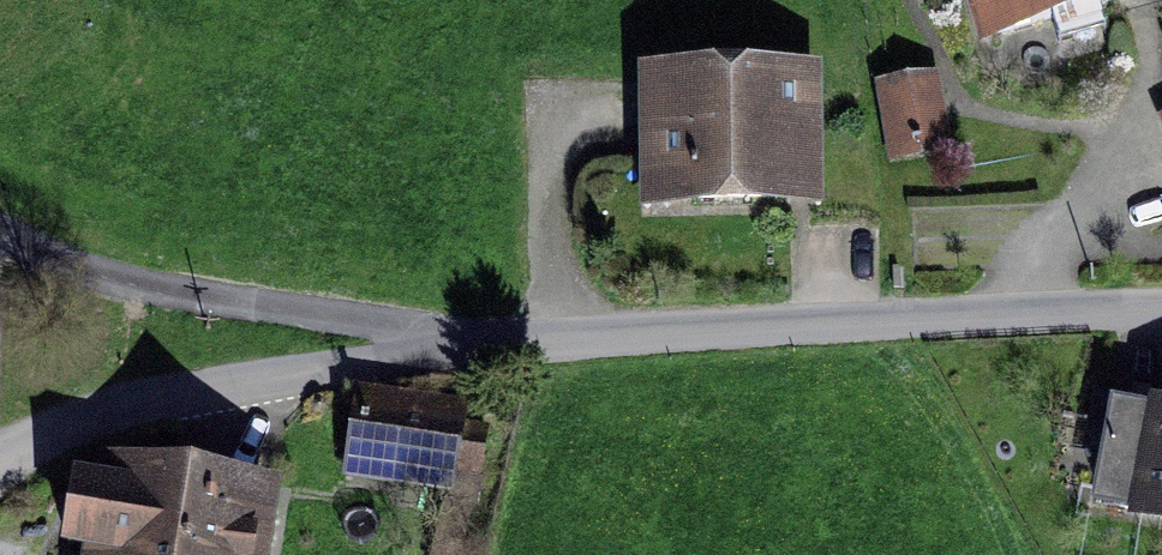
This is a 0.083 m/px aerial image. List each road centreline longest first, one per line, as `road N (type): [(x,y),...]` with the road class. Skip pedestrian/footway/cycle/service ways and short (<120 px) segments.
road 1 (residential): [(1161,308),(458,339)]
road 2 (residential): [(458,339),(248,373),(93,408),(0,462)]
road 3 (unclassified): [(0,220),(102,265),(216,299),(458,339)]

